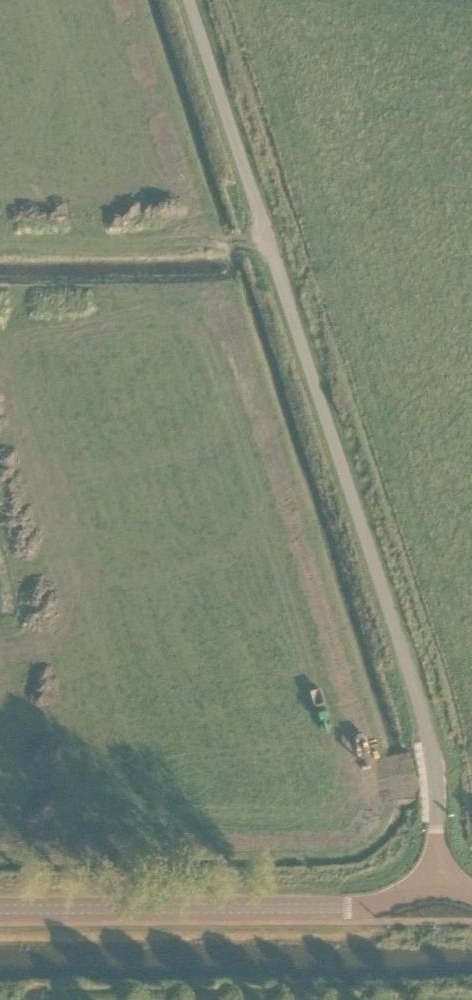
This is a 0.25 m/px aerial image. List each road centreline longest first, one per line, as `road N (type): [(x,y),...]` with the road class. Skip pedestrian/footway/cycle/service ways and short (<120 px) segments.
road 1 (unclassified): [(436,892),(437,803),(425,736),(187,0)]
road 2 (secondary): [(0,911),(384,909),(436,892)]

